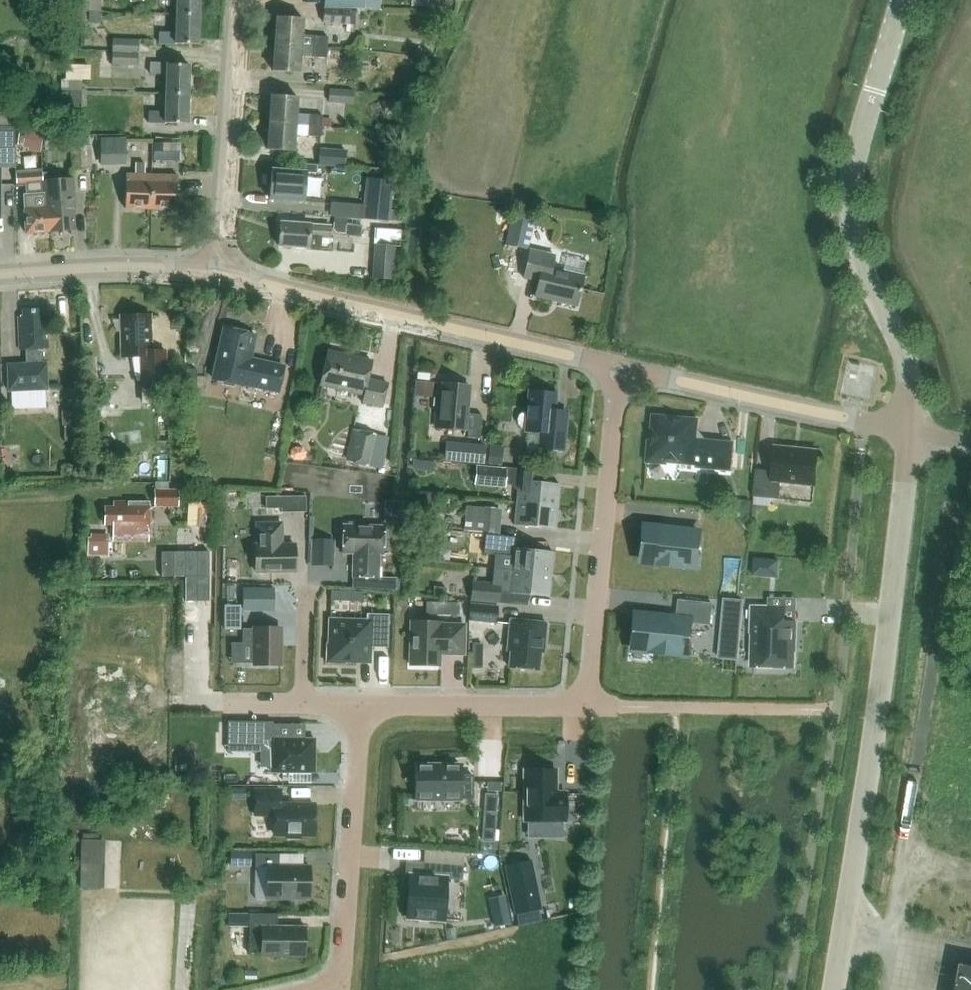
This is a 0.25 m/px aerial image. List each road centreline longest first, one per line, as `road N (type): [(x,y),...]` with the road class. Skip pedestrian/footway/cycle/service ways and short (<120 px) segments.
road 1 (unclassified): [(913,430),(882,716),(837,989)]
road 2 (unclassified): [(902,0),(850,178),(862,262),(910,359),(913,430)]
road 3 (unclassified): [(215,268),(618,366)]
road 4 (residential): [(587,703),(618,366)]
road 5 (residential): [(358,704),(339,982),(305,989)]
road 6 (unclassified): [(618,366),(913,430)]
road 7 (residential): [(215,268),(234,0)]
road 8 (residential): [(358,704),(587,703)]
road 9 (unclassified): [(0,273),(215,268)]
road 10 (residential): [(587,703),(793,709)]

